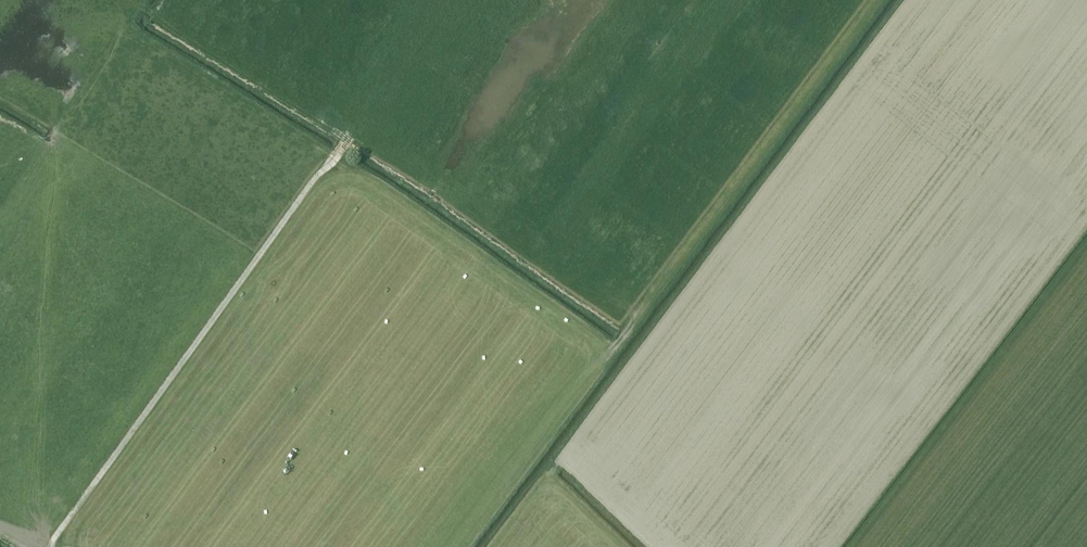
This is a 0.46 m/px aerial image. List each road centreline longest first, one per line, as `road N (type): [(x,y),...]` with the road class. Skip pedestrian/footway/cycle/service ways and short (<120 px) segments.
road 1 (track): [(341,150),(51,546)]

